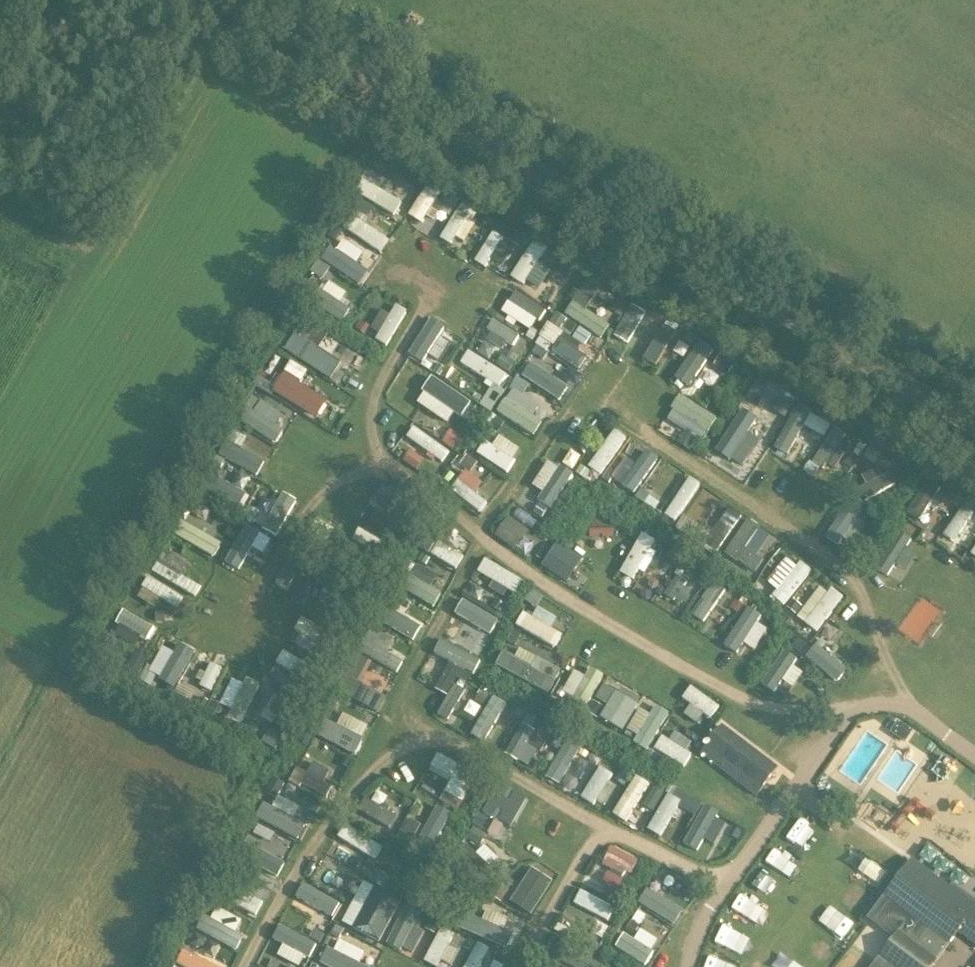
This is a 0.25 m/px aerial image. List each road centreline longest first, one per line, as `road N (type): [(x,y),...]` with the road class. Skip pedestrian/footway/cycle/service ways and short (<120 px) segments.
road 1 (unclassified): [(974,427),(274,15)]

